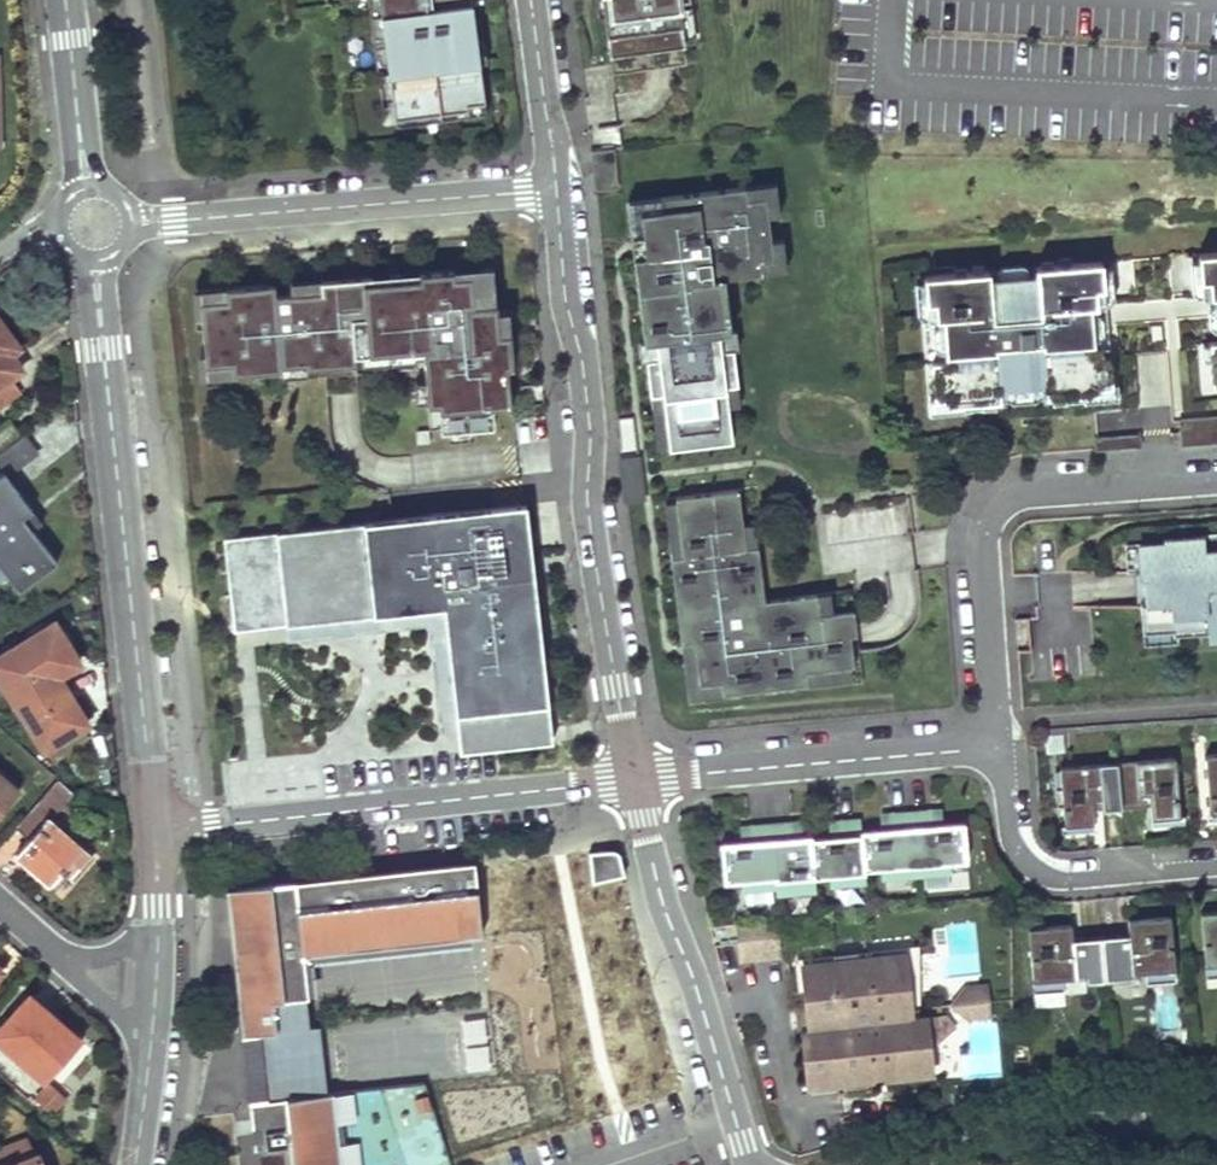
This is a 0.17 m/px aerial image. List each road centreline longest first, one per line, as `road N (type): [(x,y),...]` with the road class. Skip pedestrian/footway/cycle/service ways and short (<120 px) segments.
road 1 (residential): [(562,190),(591,418),(588,507),(638,780)]
road 2 (tertiary): [(94,261),(154,829)]
road 3 (residential): [(154,829),(638,780)]
road 4 (residential): [(1216,482),(1033,493),(1008,502),(987,524),(995,690),(981,747)]
road 5 (residential): [(130,222),(562,190)]
road 6 (residential): [(638,780),(668,919),(750,1164)]
road 7 (residential): [(638,780),(981,747)]
road 8 (residential): [(882,1164),(1043,1129),(1216,1135)]
road 9 (residential): [(981,747),(1002,793),(1011,841),(1025,864),(1052,877),(1216,865)]
road 10 (residential): [(530,0),(562,190)]
road 11 (tertiary): [(64,0),(86,189)]
road 12 (residential): [(55,958),(149,1044)]
road 13 (tertiary): [(149,1044),(132,1164)]

